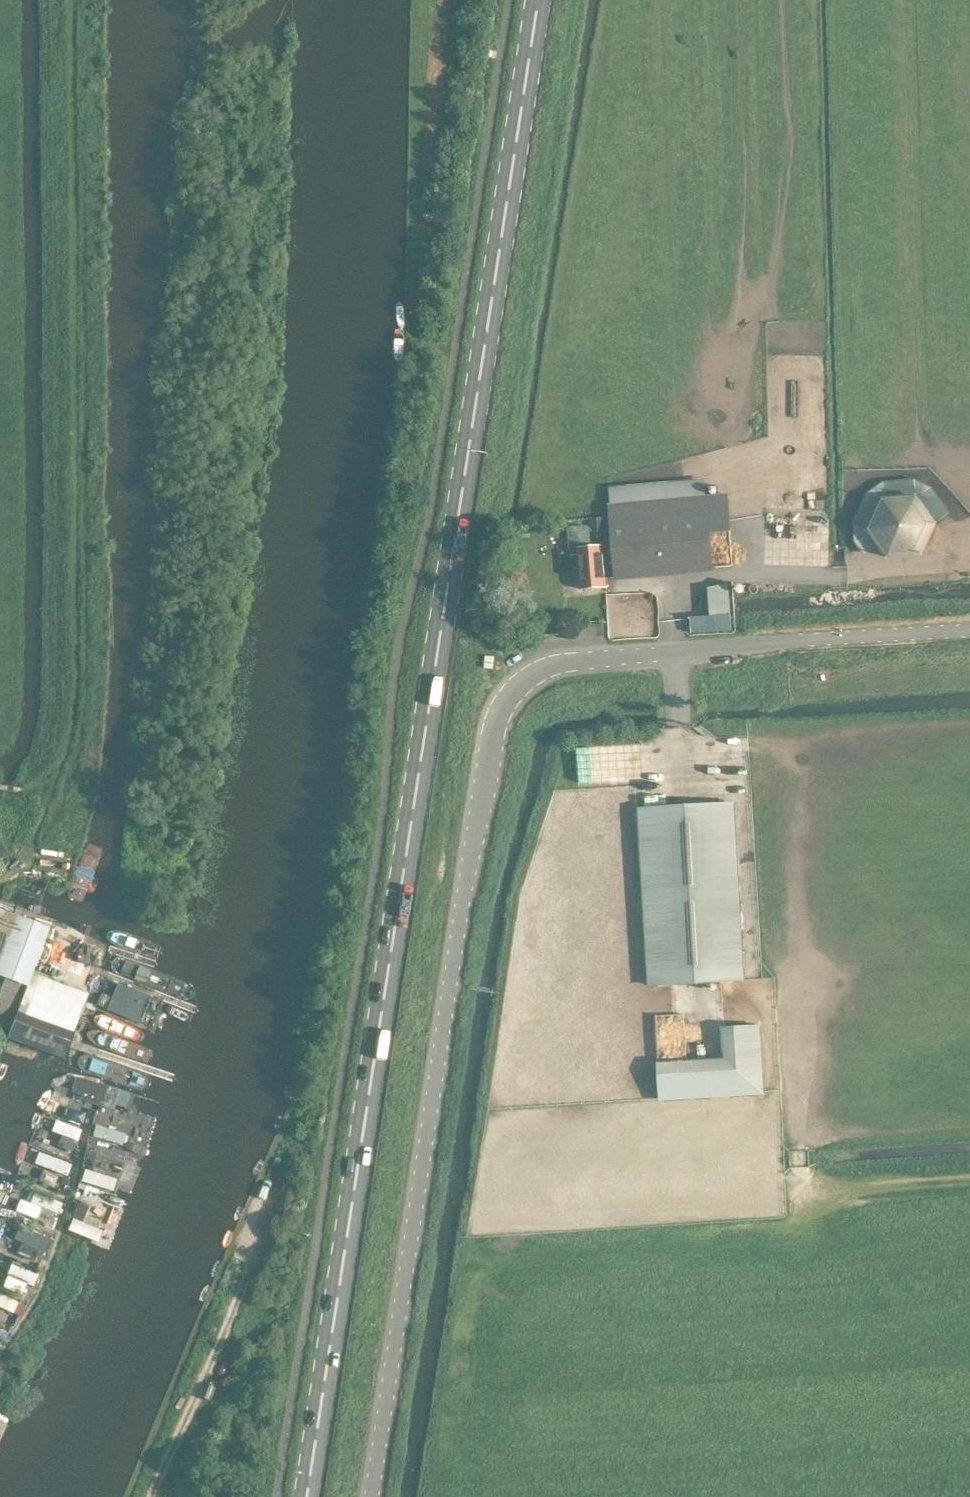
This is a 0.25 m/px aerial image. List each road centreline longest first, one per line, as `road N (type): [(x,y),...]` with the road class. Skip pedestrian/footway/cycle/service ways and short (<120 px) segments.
road 1 (primary): [(306,1496),(538,0)]
road 2 (unclassified): [(545,657),(520,668),(506,693),(462,885),(366,1496)]
road 3 (unclassified): [(545,657),(969,633)]

